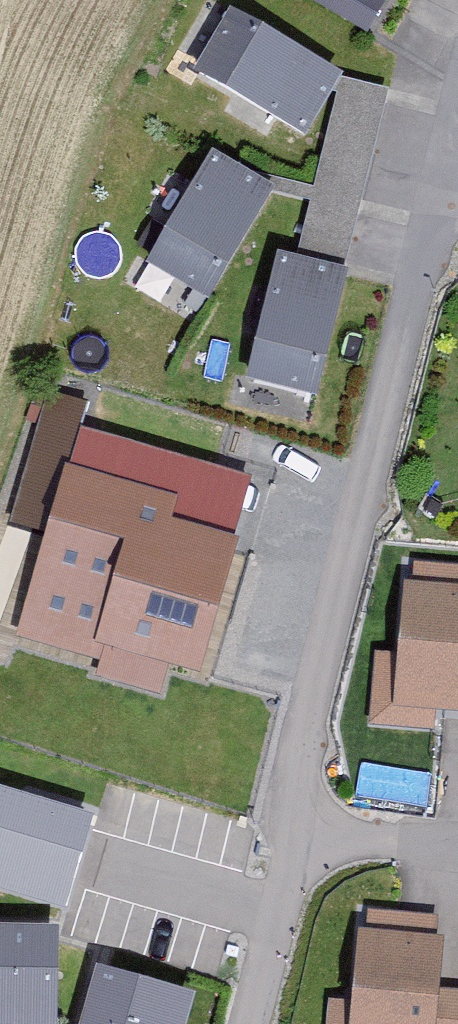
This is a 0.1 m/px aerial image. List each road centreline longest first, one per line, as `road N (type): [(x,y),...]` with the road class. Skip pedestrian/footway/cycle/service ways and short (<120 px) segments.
road 1 (residential): [(457,84),(316,667),(282,898),(243,1023)]

